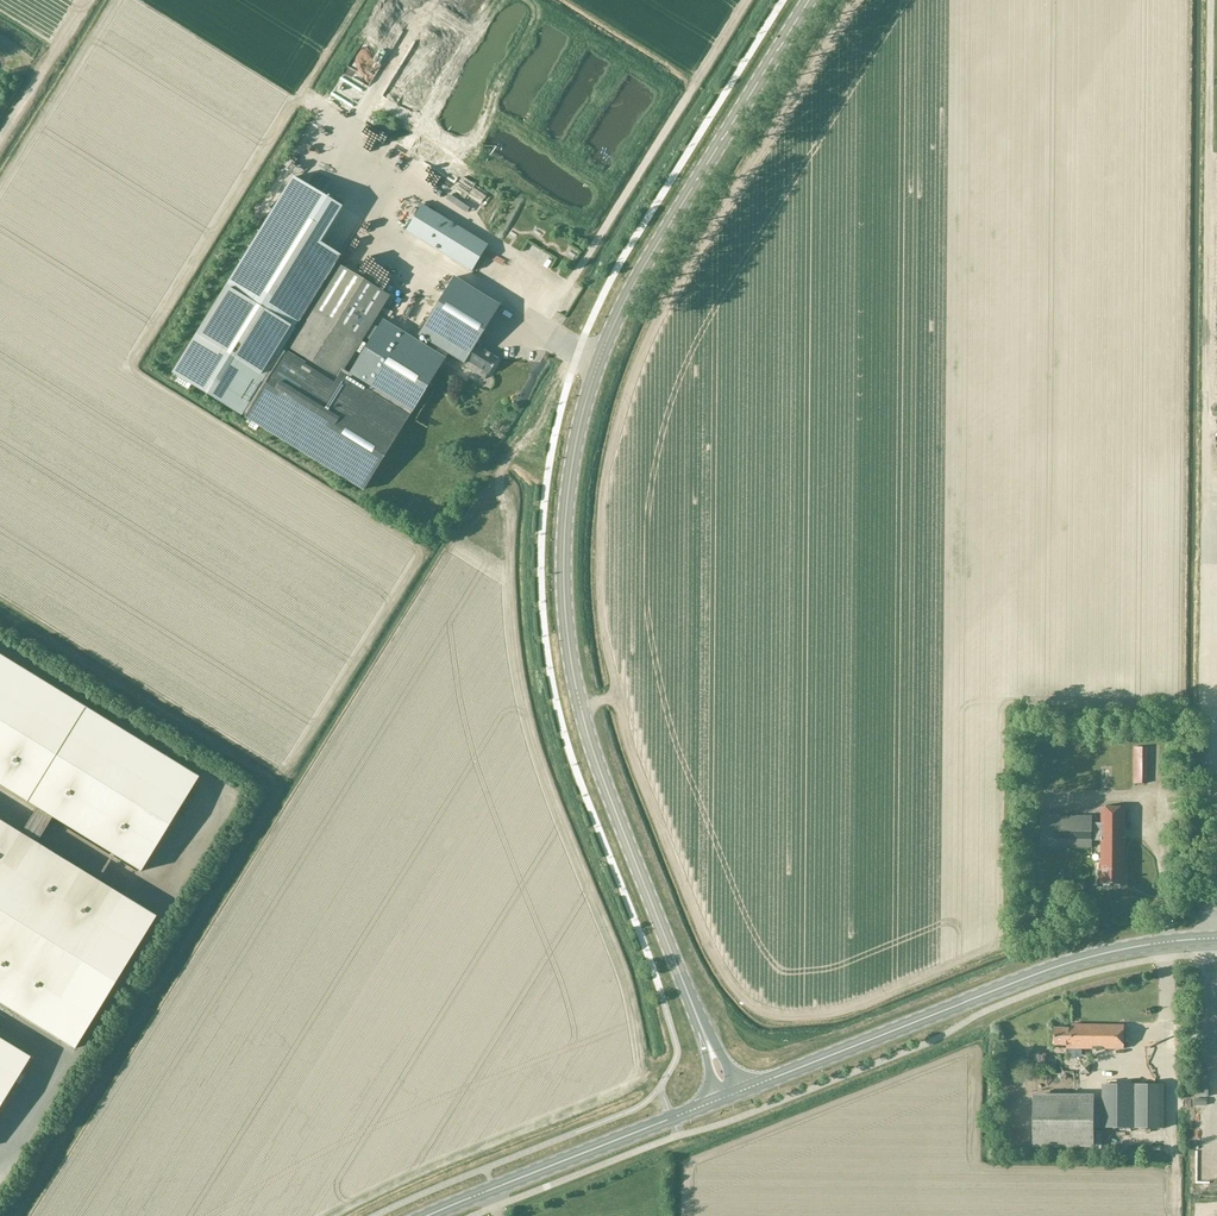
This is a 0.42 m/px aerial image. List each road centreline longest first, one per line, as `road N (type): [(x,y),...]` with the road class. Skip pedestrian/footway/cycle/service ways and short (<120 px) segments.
road 1 (secondary): [(705,1038),(587,734),(565,612),(565,521),(582,414),(616,319),(809,0)]
road 2 (secondary): [(740,1092),(1053,968),(1216,939)]
road 3 (track): [(1207,0),(1207,451)]
road 4 (track): [(747,0),(535,330)]
road 5 (secondary): [(428,1215),(718,1101)]
road 6 (track): [(119,0),(0,191)]

